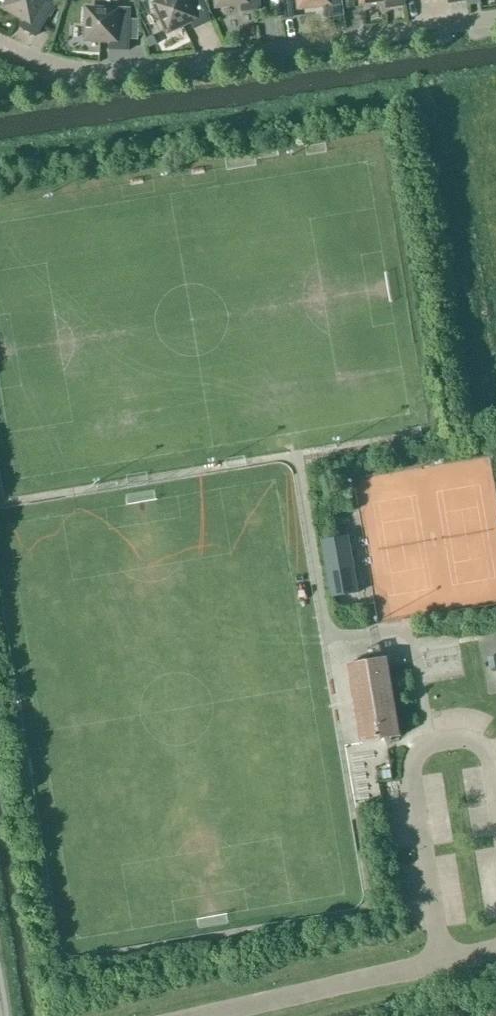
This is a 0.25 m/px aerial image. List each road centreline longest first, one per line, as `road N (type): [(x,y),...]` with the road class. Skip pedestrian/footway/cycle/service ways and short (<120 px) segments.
road 1 (residential): [(495,23),(159,71),(58,67),(0,45)]
road 2 (unclassified): [(201,1015),(495,951)]

